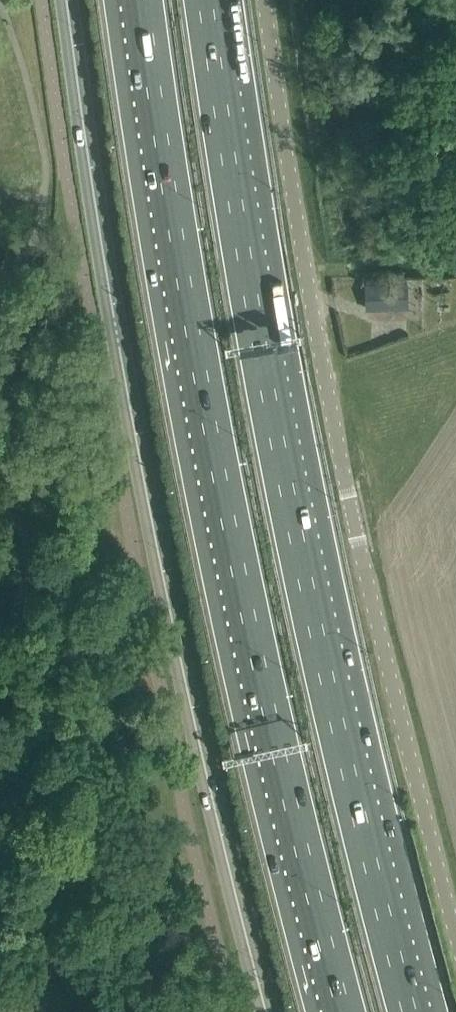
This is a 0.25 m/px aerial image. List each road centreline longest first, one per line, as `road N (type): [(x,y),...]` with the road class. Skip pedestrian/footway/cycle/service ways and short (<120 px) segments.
road 1 (motorway): [(140,0),(224,524),(347,1011)]
road 2 (motorway): [(411,1011),(291,510),(205,0)]
road 3 (tertiary): [(66,0),(146,497),(269,1011)]
road 4 (unclassified): [(455,935),(347,488),(265,0)]

